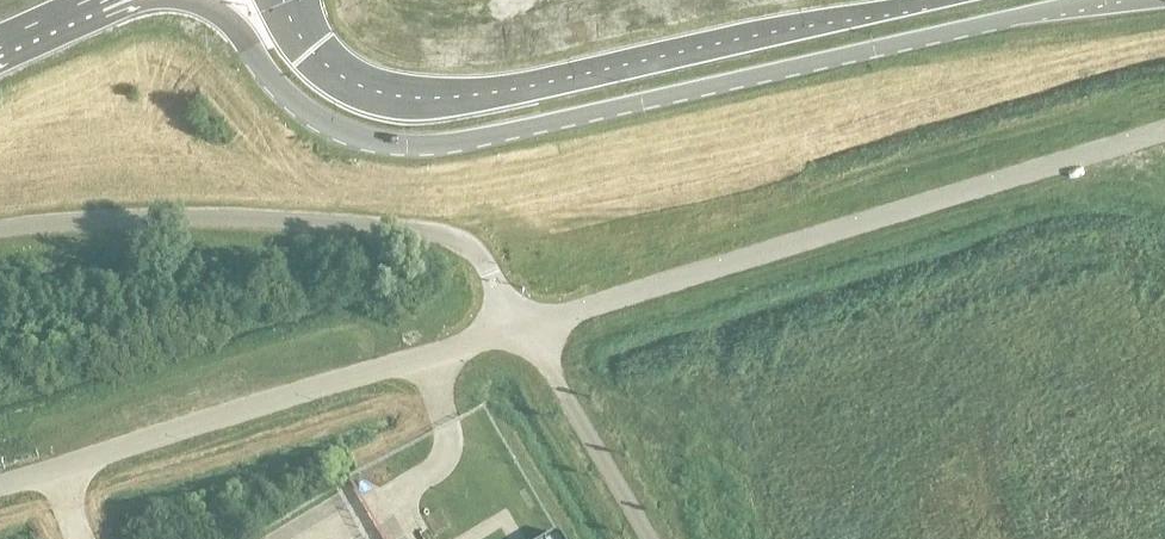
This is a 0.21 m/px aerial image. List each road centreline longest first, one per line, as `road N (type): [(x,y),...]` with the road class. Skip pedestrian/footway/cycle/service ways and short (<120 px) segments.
road 1 (trunk): [(74,12),(178,1),(217,12),(280,88),(325,121),(377,141),(427,143),(1115,0)]
road 2 (trunk): [(929,0),(428,105),(375,99),(332,80),(289,40),(269,0)]
road 3 (unclassified): [(1164,127),(508,329)]
road 4 (unclassified): [(0,229),(222,218),(439,234),(478,253),(508,329)]
road 5 (unclassified): [(508,329),(0,484)]

